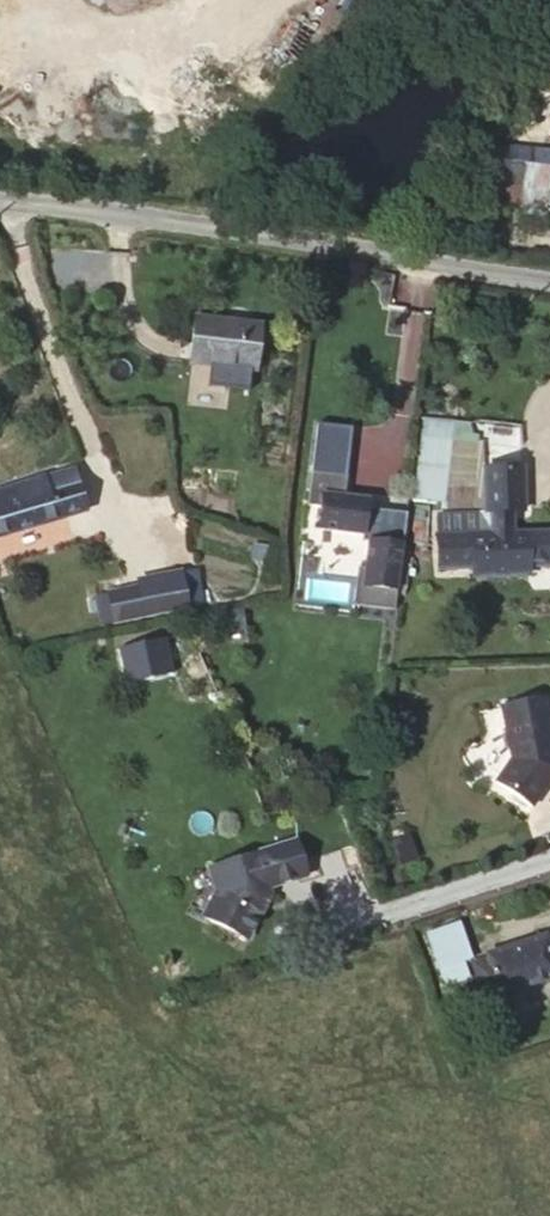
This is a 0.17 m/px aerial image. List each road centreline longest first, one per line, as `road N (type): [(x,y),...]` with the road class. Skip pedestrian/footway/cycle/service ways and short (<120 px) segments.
road 1 (unclassified): [(549,283),(247,228),(0,197)]

